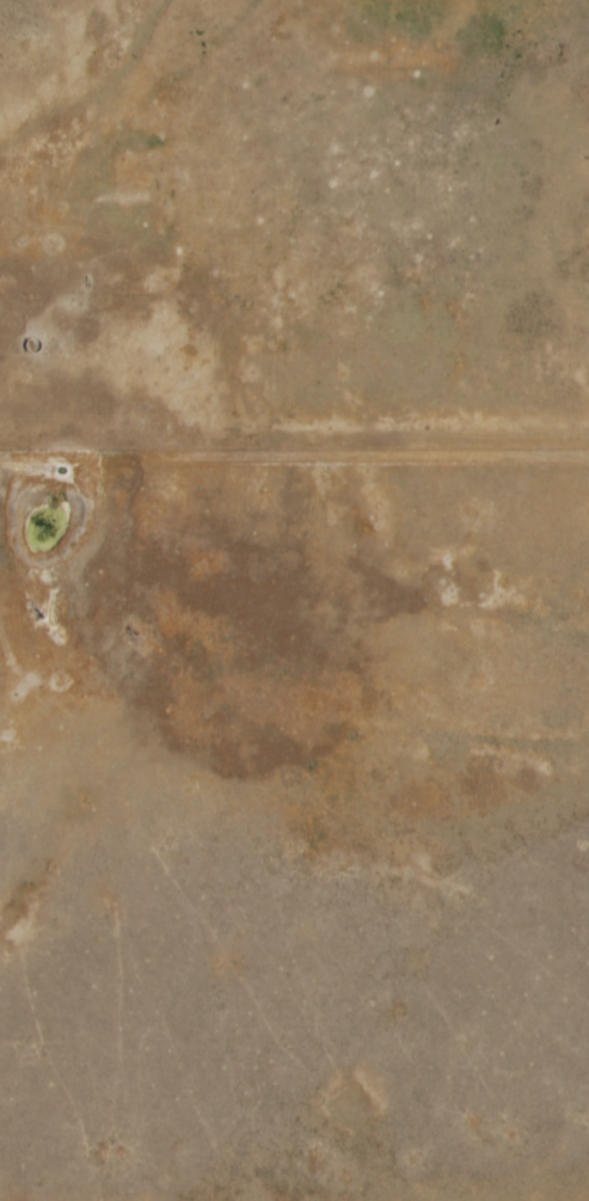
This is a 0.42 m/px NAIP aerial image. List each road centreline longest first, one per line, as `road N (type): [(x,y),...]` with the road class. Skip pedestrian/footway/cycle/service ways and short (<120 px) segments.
road 1 (track): [(0,798),(96,712)]

